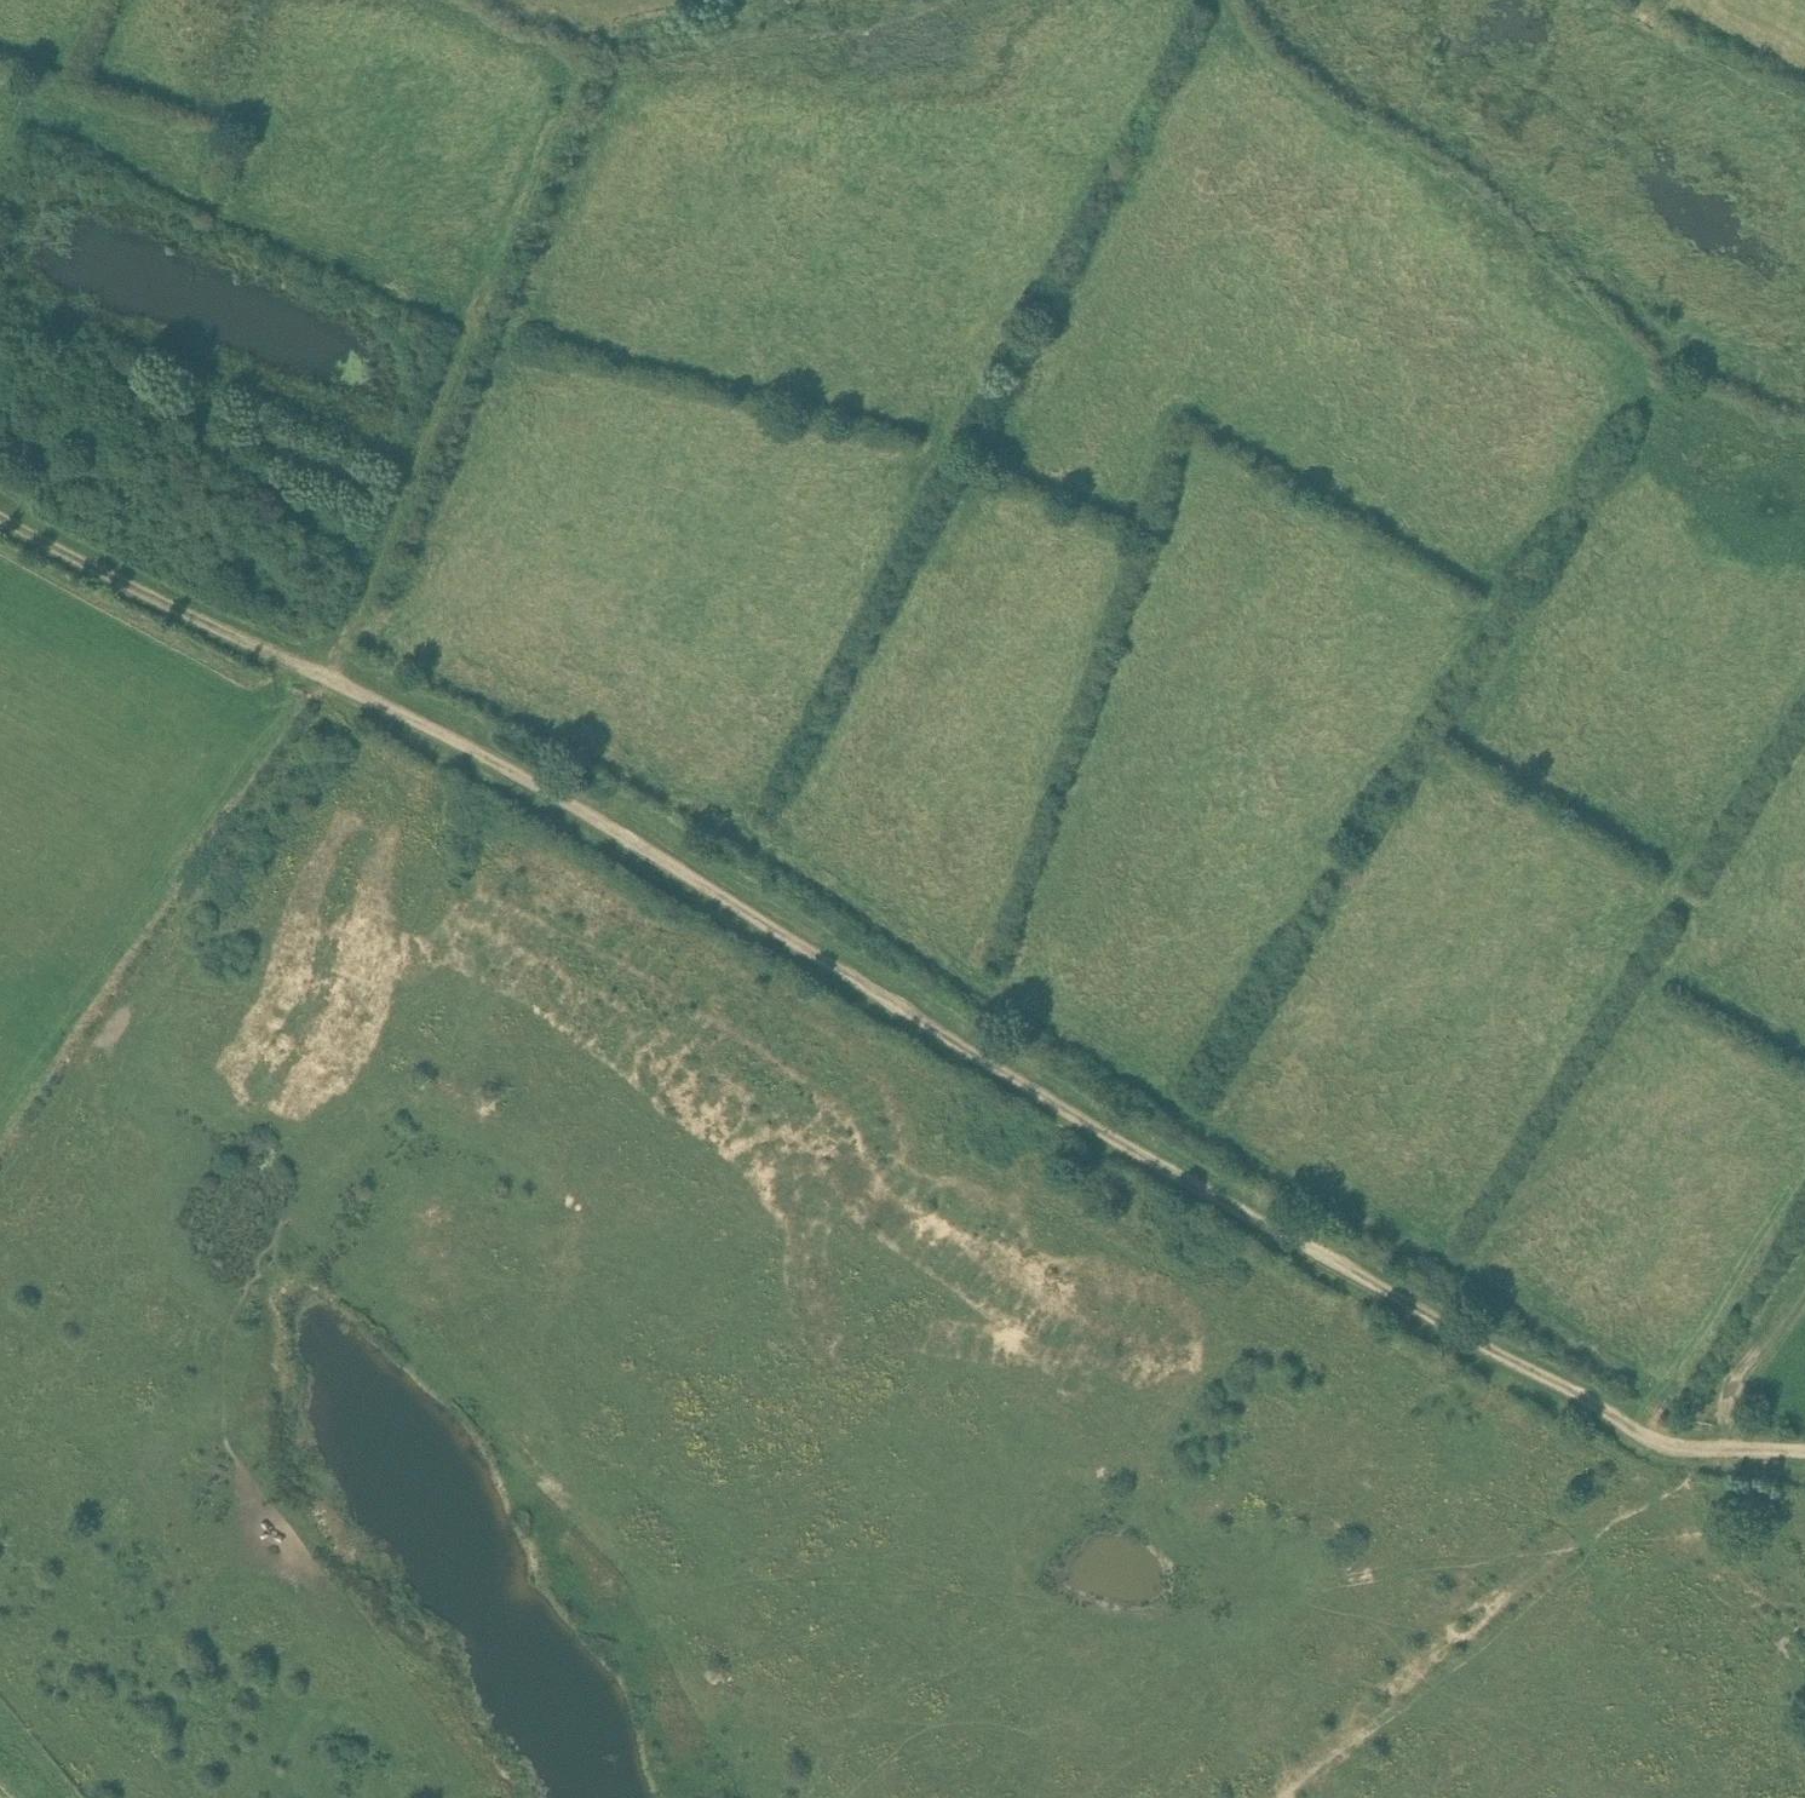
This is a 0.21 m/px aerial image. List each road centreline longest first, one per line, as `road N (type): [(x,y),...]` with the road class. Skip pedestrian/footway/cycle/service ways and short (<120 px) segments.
road 1 (track): [(323,675),(560,793),(912,1019),(1270,1230),(1645,1435)]
road 2 (track): [(0,515),(323,675)]

